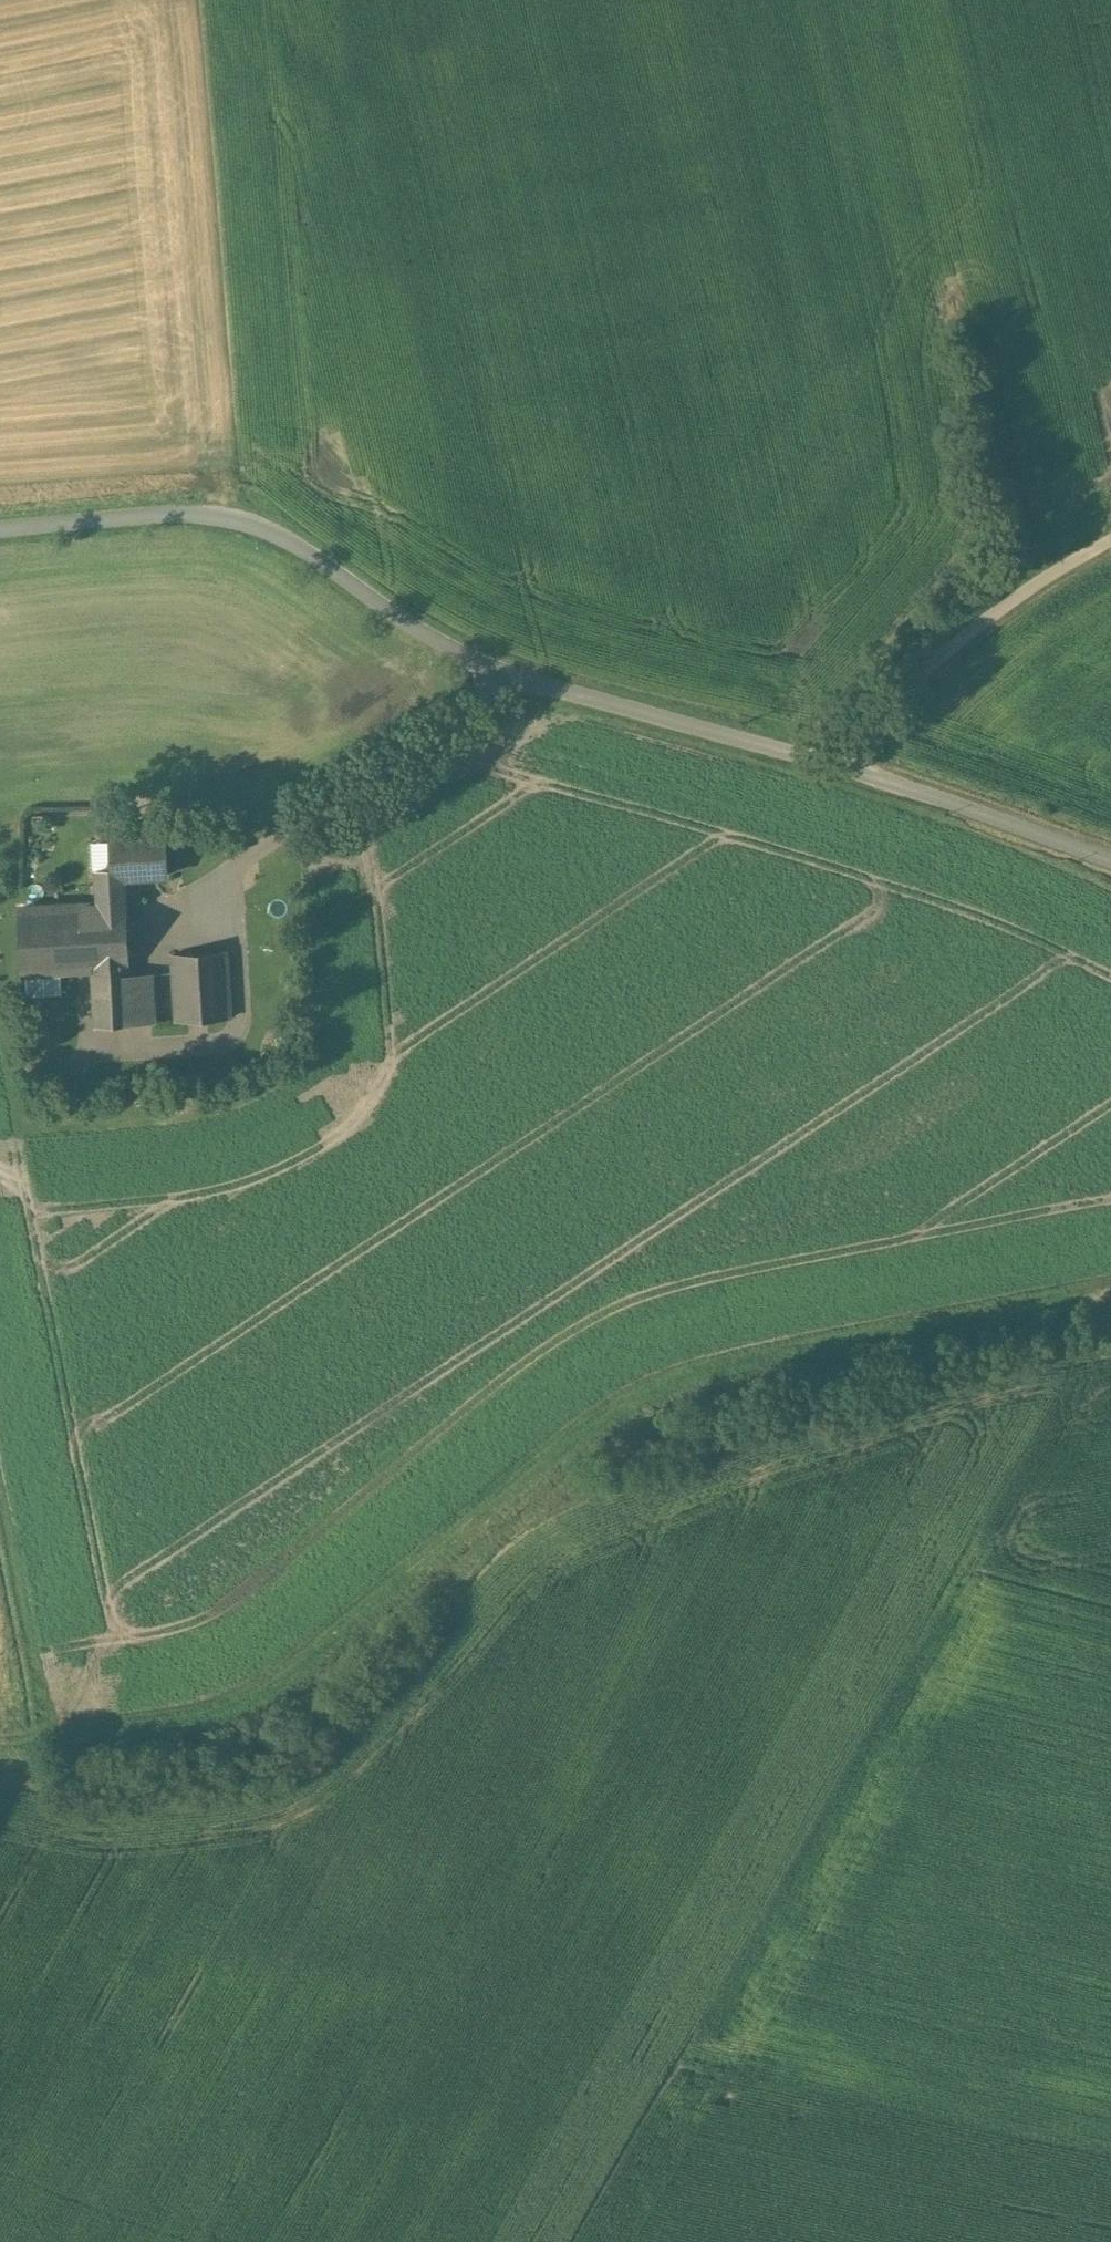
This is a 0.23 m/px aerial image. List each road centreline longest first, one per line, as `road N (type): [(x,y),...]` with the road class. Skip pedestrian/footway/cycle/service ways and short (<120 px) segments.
road 1 (track): [(1110,1298),(711,1376),(613,1418),(243,1715),(0,1744)]
road 2 (unclassified): [(0,529),(192,514),(241,521),(281,535),(412,625),(502,673),(837,762)]
road 3 (unclassified): [(1110,547),(1026,592),(873,709),(837,762)]
road 4 (unclassified): [(837,762),(1110,861)]

